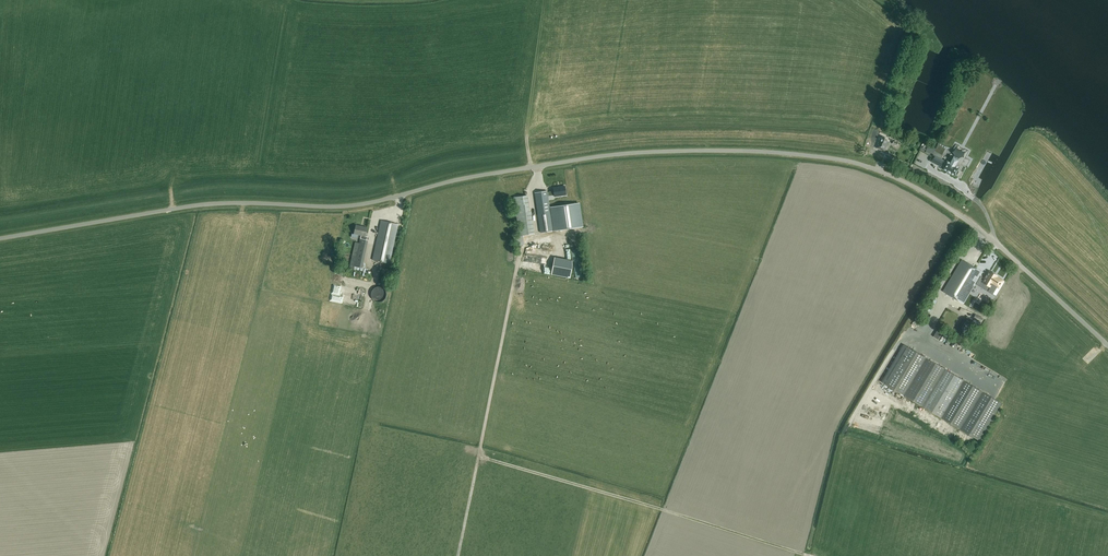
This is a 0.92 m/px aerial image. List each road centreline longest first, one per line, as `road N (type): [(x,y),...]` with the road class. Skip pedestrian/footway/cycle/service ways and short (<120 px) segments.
road 1 (unclassified): [(1107,346),(1006,250),(935,197),(852,163),(806,155),(626,153),(345,207),(197,206),(0,239)]

